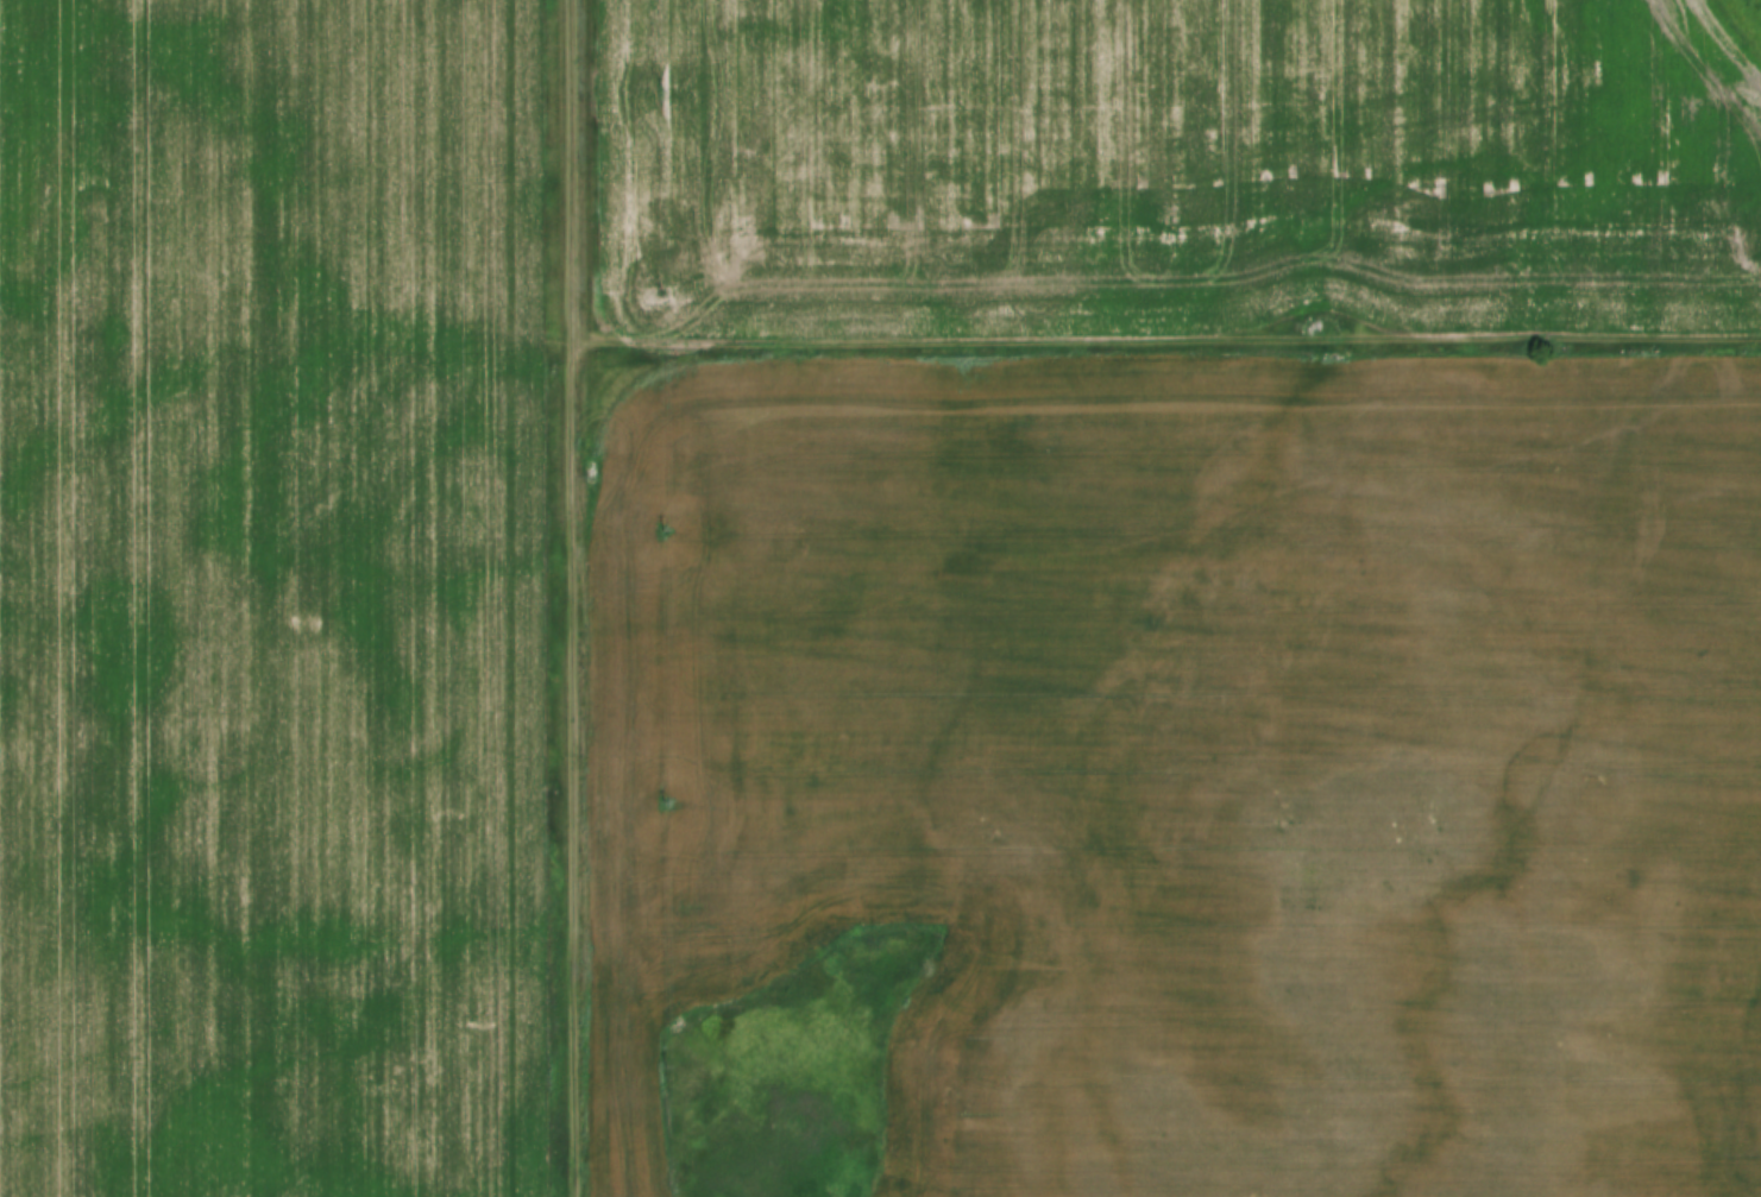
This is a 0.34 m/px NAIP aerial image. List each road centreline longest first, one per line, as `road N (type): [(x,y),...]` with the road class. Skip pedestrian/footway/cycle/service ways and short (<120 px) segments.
road 1 (track): [(581,1196),(579,0)]

